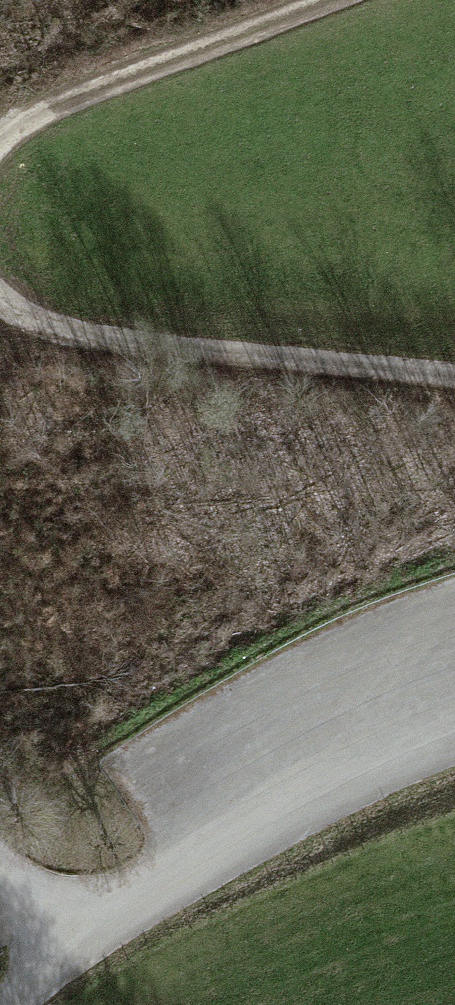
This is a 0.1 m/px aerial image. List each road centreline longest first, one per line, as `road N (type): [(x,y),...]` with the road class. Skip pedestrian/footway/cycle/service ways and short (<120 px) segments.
road 1 (track): [(454,368),(44,326),(0,303)]
road 2 (track): [(454,730),(275,806),(60,964)]
road 3 (track): [(0,133),(322,0)]

